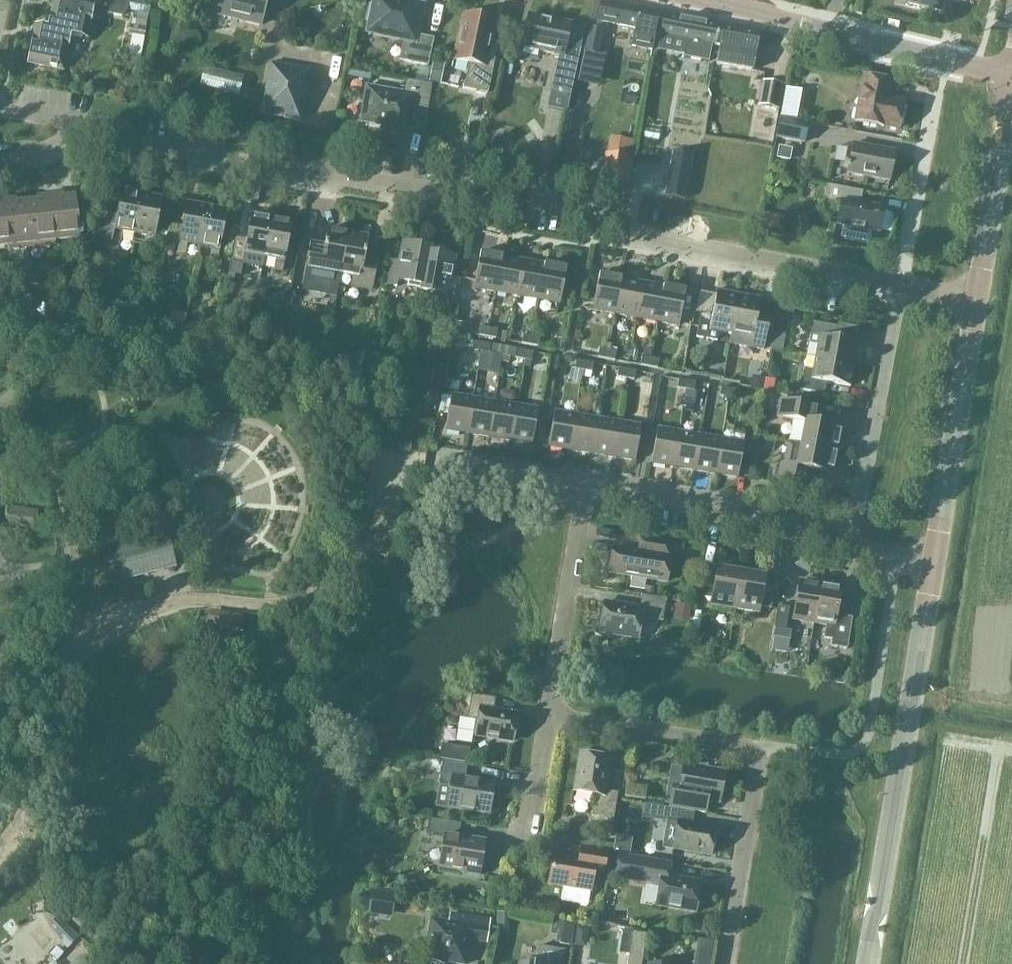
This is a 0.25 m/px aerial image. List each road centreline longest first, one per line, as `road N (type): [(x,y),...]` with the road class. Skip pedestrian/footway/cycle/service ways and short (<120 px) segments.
road 1 (residential): [(899,287),(636,239),(612,214),(505,194),(484,202),(346,177),(326,181),(133,146),(120,130),(77,120)]
road 2 (residential): [(727,963),(758,770),(748,747),(546,713)]
road 3 (tertiary): [(867,963),(931,568)]
road 4 (residential): [(1011,74),(721,1)]
road 5 (residential): [(850,542),(584,485)]
road 6 (tertiary): [(931,568),(975,300)]
road 7 (residential): [(850,542),(899,287)]
road 8 (residential): [(546,713),(584,485)]
road 9 (tertiary): [(975,300),(1011,75)]
road 10 (residential): [(899,287),(934,100)]
road 11 (residential): [(584,485),(439,460)]
road 12 (residential): [(520,850),(546,713)]

